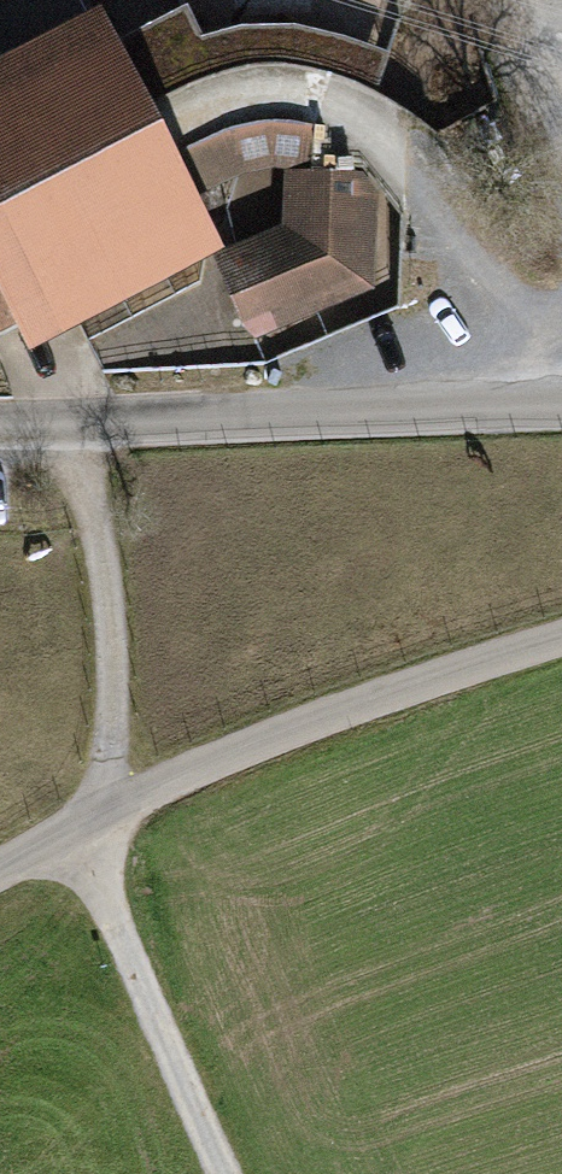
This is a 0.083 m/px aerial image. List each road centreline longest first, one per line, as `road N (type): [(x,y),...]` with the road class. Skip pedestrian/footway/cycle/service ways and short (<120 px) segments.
road 1 (track): [(76,421),(102,566),(110,692),(97,779),(77,830),(226,1173)]
road 2 (unclassified): [(0,873),(174,782),(284,735),(561,638)]
road 3 (unclassified): [(0,422),(561,405)]
road 4 (track): [(561,363),(420,177),(355,113),(279,89),(224,98),(167,123)]

